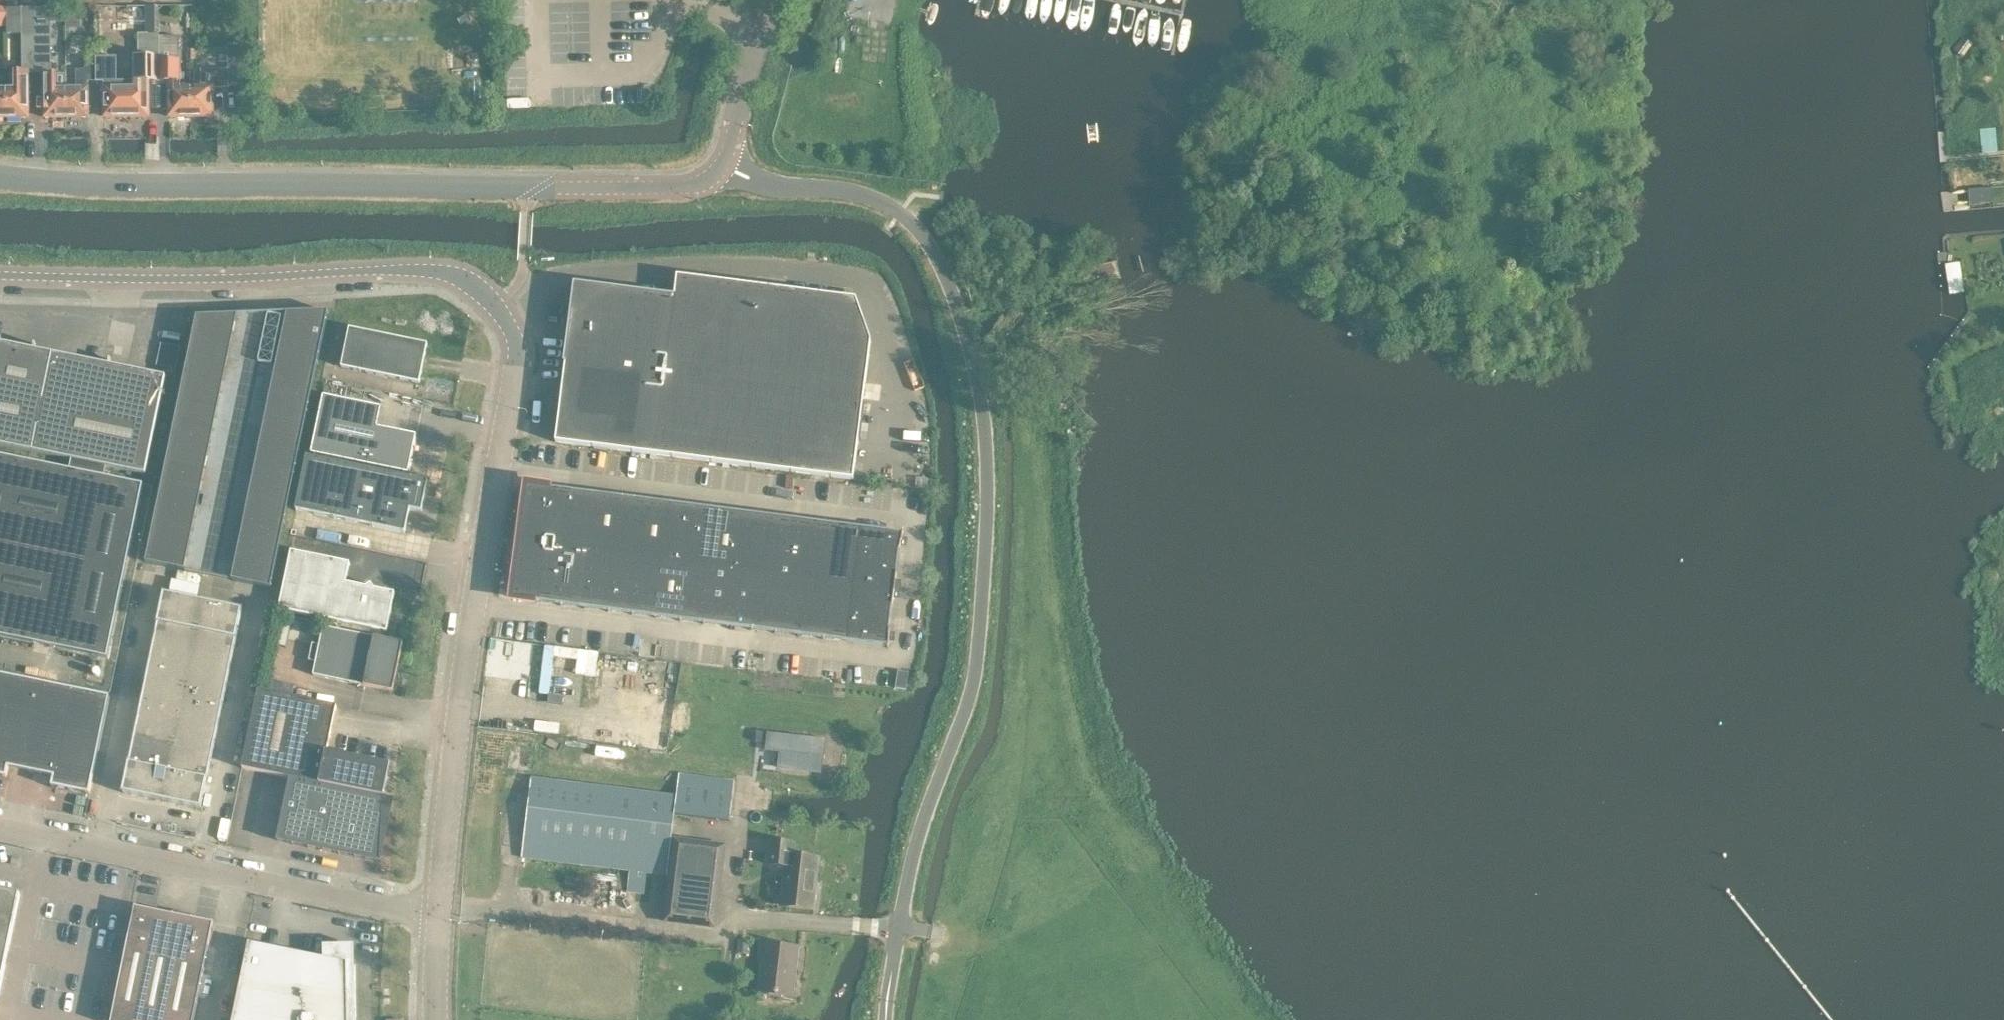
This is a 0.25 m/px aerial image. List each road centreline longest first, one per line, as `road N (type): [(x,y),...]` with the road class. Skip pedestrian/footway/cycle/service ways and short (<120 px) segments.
road 1 (unclassified): [(893,957),(981,636),(988,455),(981,398),(951,292),(910,220),(850,191),(770,185),(722,164)]
road 2 (unclassified): [(722,164),(678,186),(155,183),(0,174)]
road 3 (unclassified): [(439,914),(467,650),(519,362),(516,336),(497,305)]
road 4 (unclassified): [(0,274),(429,269),(463,279),(497,305)]
road 5 (unclassified): [(439,914),(0,826)]
road 6 (unclassified): [(722,164),(774,0)]

